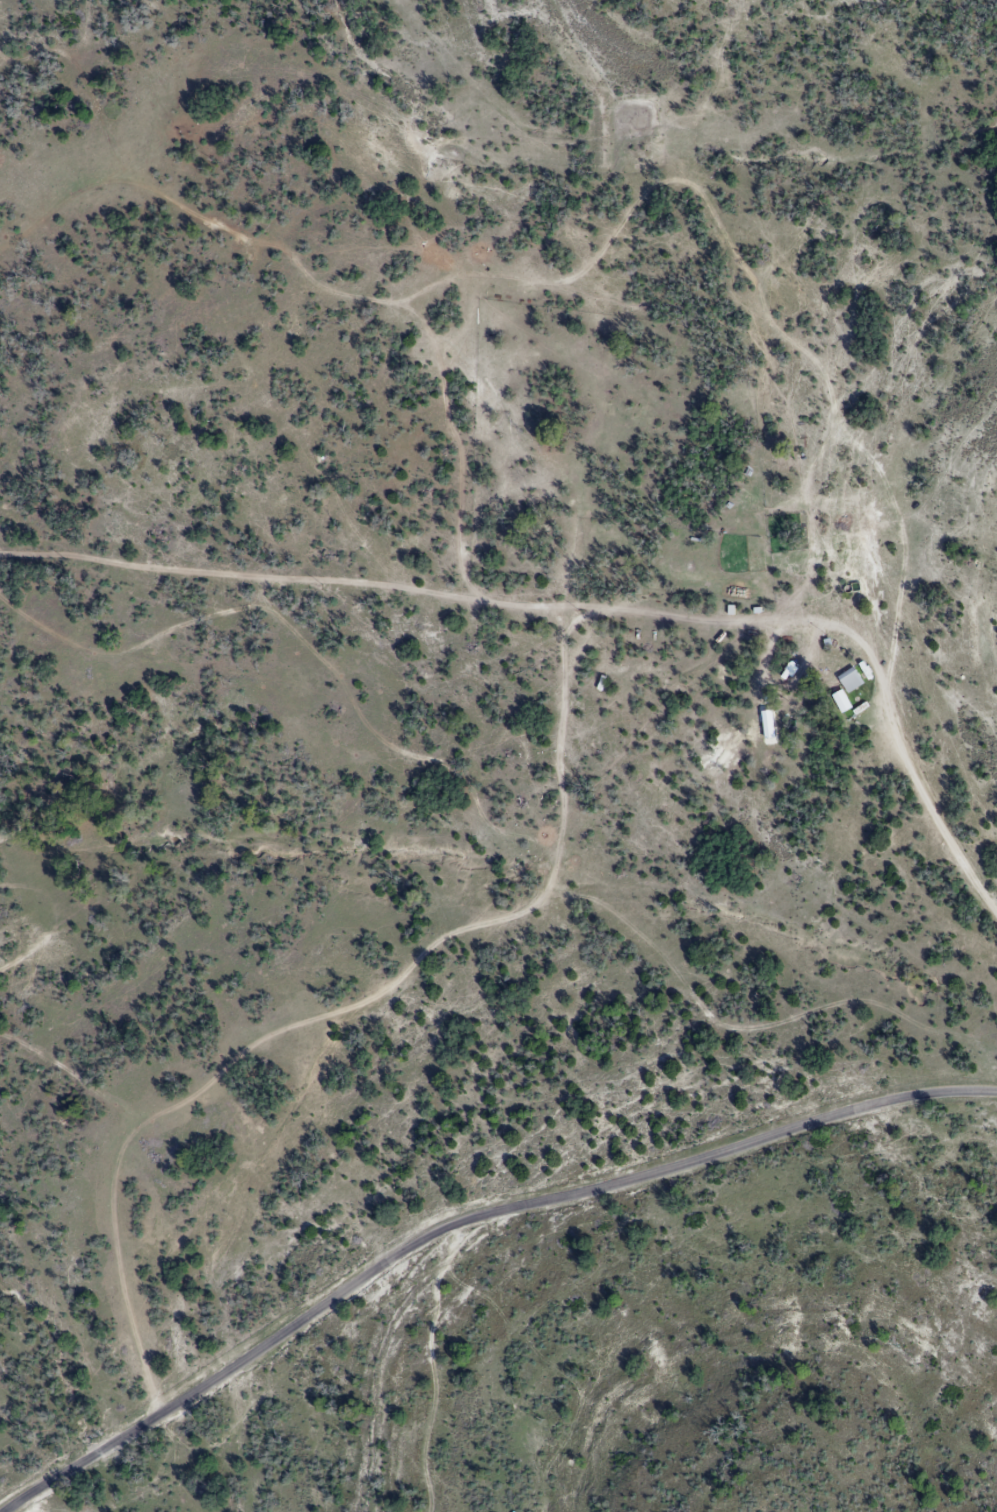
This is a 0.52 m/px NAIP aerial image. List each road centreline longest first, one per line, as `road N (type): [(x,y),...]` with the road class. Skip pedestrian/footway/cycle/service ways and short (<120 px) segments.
road 1 (residential): [(218,1374),(238,1286),(282,1197),(479,965),(577,906),(601,857),(582,738),(586,511),(626,250),(709,92),(709,0)]
road 2 (residential): [(18,1511),(172,1414),(218,1374),(243,1374),(409,1249),(484,1217),(851,1111),(996,1092)]
road 3 (residential): [(996,907),(908,789),(870,711)]

